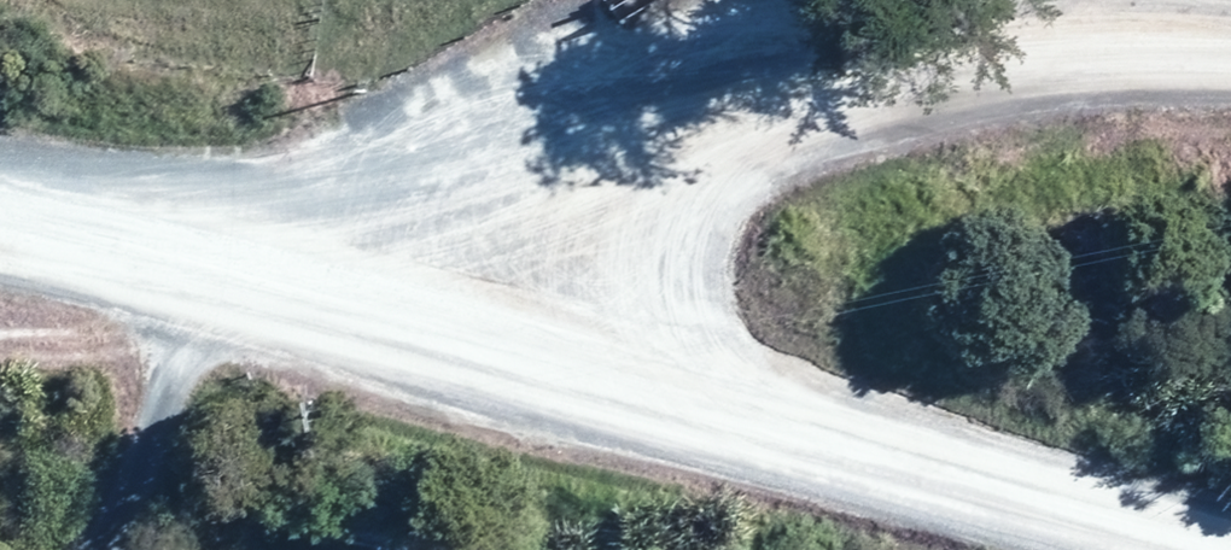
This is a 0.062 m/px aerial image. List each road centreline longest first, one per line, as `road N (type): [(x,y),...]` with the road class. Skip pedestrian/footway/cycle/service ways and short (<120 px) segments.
road 1 (unclassified): [(448,338),(553,196),(689,128),(889,76),(1177,51),(1230,56)]
road 2 (tertiary): [(448,338),(1222,549)]
road 3 (tertiary): [(0,238),(448,338)]

